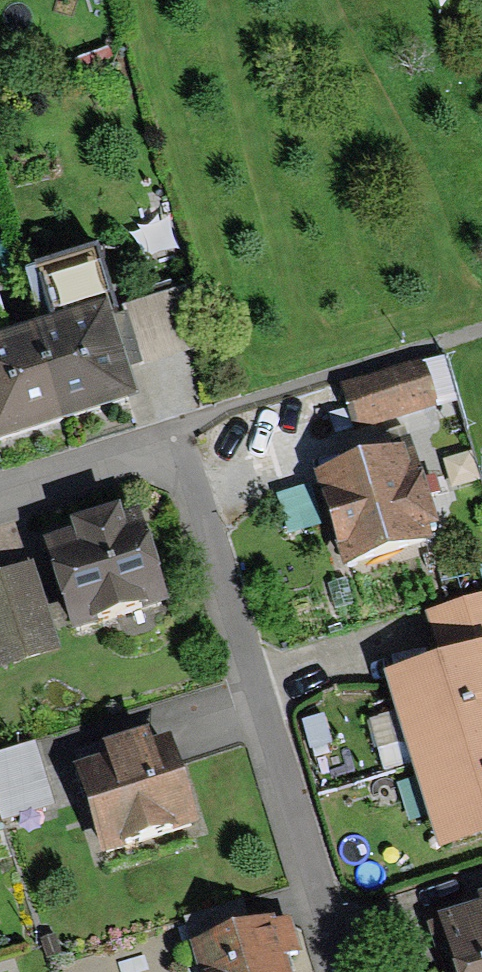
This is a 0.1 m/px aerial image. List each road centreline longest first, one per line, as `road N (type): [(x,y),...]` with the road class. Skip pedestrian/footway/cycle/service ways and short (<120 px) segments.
road 1 (residential): [(0,496),(150,454),(191,485),(340,971)]

